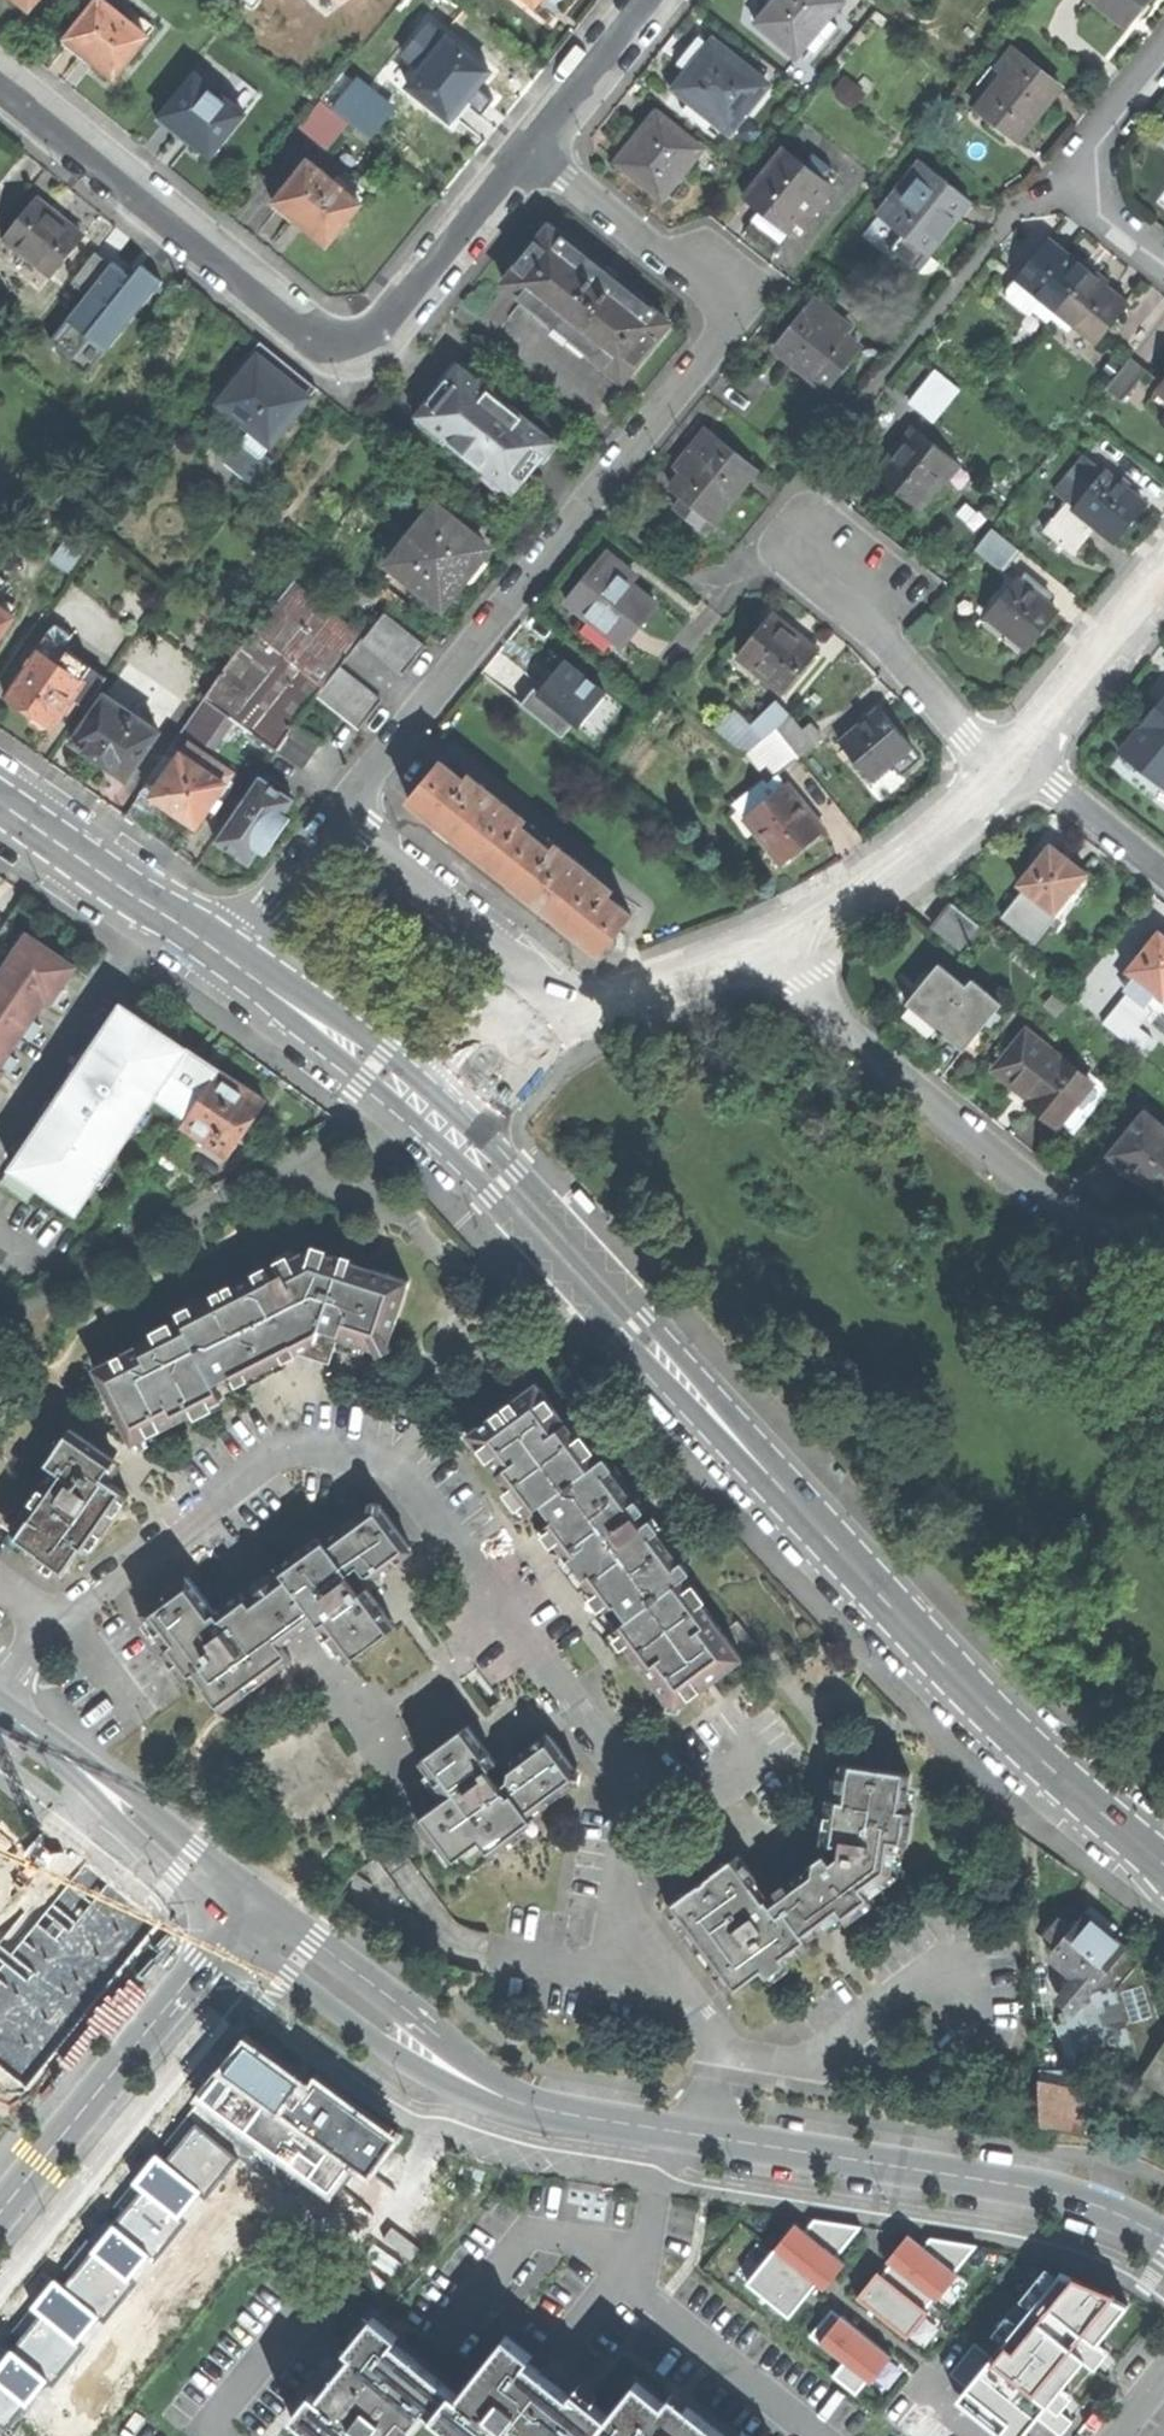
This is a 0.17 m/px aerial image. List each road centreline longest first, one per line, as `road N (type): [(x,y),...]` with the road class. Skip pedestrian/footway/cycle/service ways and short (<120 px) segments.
road 1 (residential): [(723,2045),(628,1920),(639,1796),(416,1487),(393,1468),(330,1450),(270,1458),(65,1615),(0,1689)]
road 2 (secondary): [(457,1140),(506,1180),(608,1298),(1034,1745),(1163,1866)]
road 3 (residential): [(535,145),(695,276),(717,297),(725,325),(344,812)]
road 4 (residential): [(535,145),(386,328),(357,341),(317,340),(0,79)]
road 5 (tertiary): [(701,2135),(524,2101),(481,2080),(251,1905)]
road 6 (residential): [(785,944),(863,1046),(1047,1199),(1163,1253)]
road 7 (tertiary): [(1163,2237),(1119,2213),(1032,2187),(711,2137)]
road 8 (tertiary): [(0,2215),(251,1905)]
road 9 (tertiary): [(251,1905),(0,1707)]
road 10 (residential): [(586,1011),(344,812)]
road 11 (residential): [(1005,771),(814,554)]
road 12 (tertiary): [(785,944),(898,874),(1005,771)]
road 13 (residential): [(1163,276),(1103,224),(1087,167),(1109,117),(1163,52)]
road 14 (secondary): [(0,801),(221,955)]
road 15 (secondary): [(221,955),(413,1096)]
road 16 (tertiary): [(1023,751),(1163,579)]
road 17 (tertiary): [(586,1011),(785,944)]
road 18 (tertiary): [(586,1011),(484,1035),(413,1096)]
road 19 (residential): [(344,812),(221,955)]
road 20 (residential): [(652,0),(535,145)]
road 21 (residential): [(1023,751),(1163,871)]
road 22 (tertiary): [(457,1140),(586,1011)]

